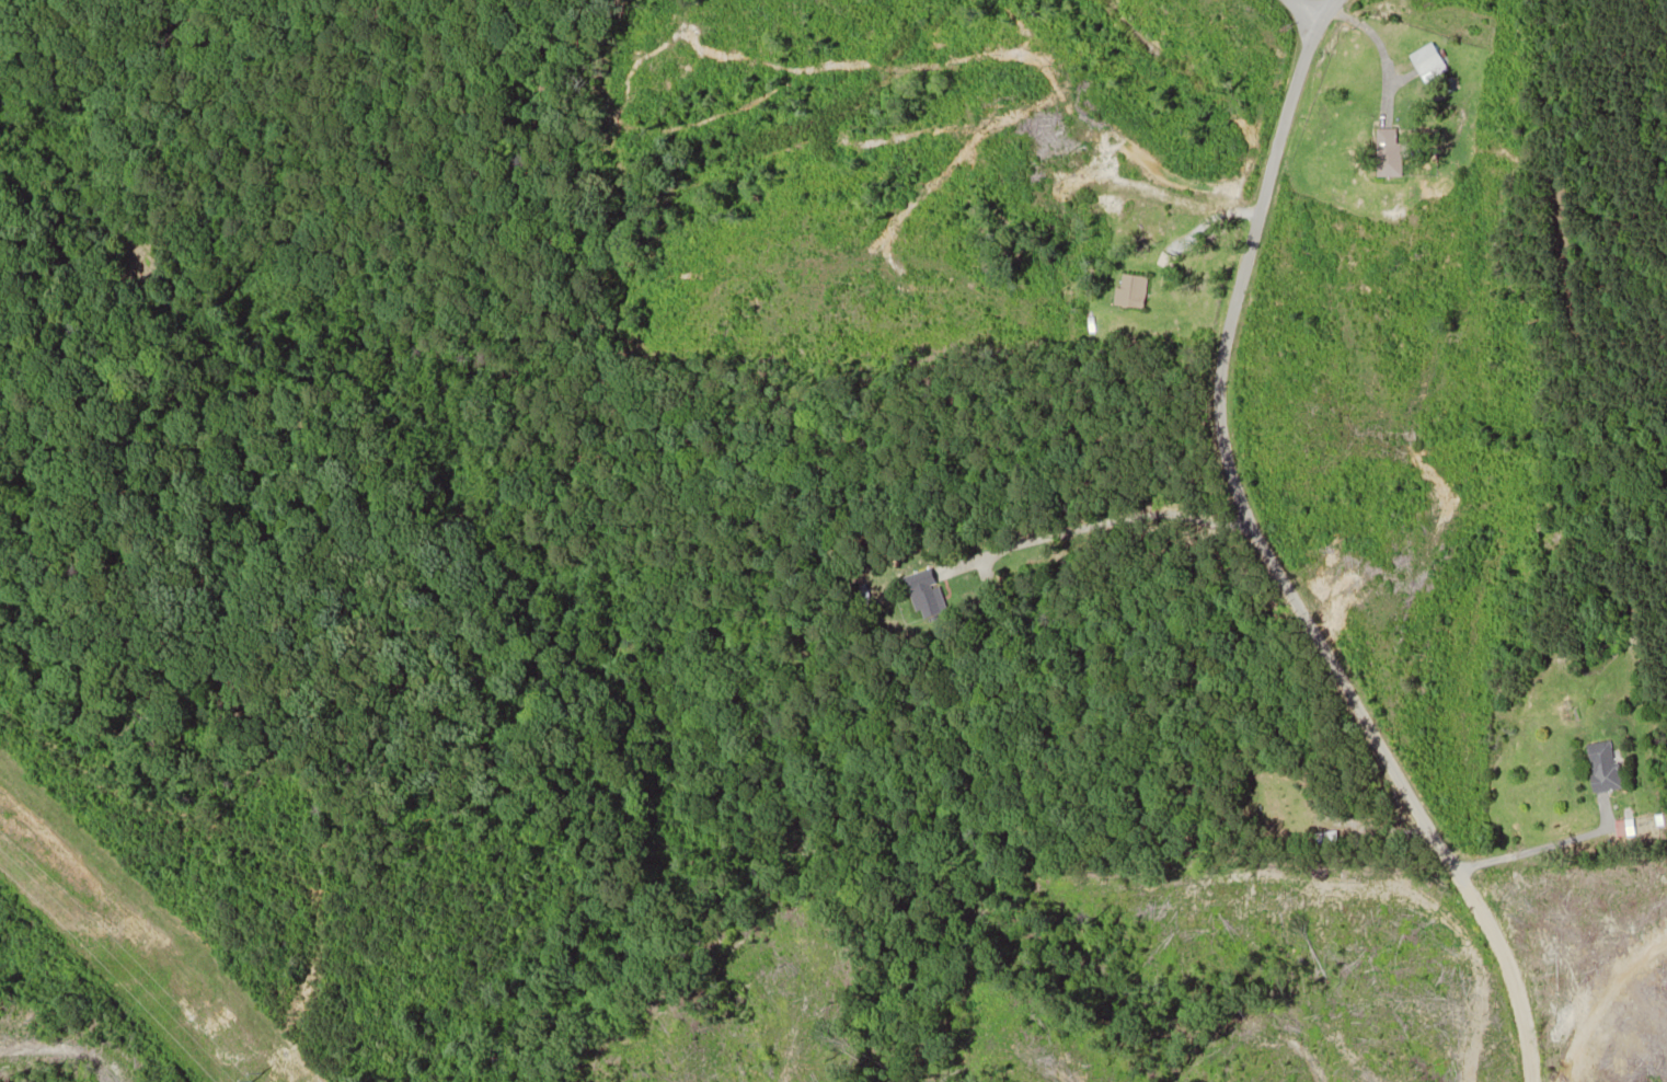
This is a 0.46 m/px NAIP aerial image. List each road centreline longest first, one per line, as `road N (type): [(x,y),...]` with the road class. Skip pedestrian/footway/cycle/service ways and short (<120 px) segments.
road 1 (residential): [(1540,1081),(1514,929),(1265,579),(1249,541),(1249,313),(1331,47),(1407,0)]

